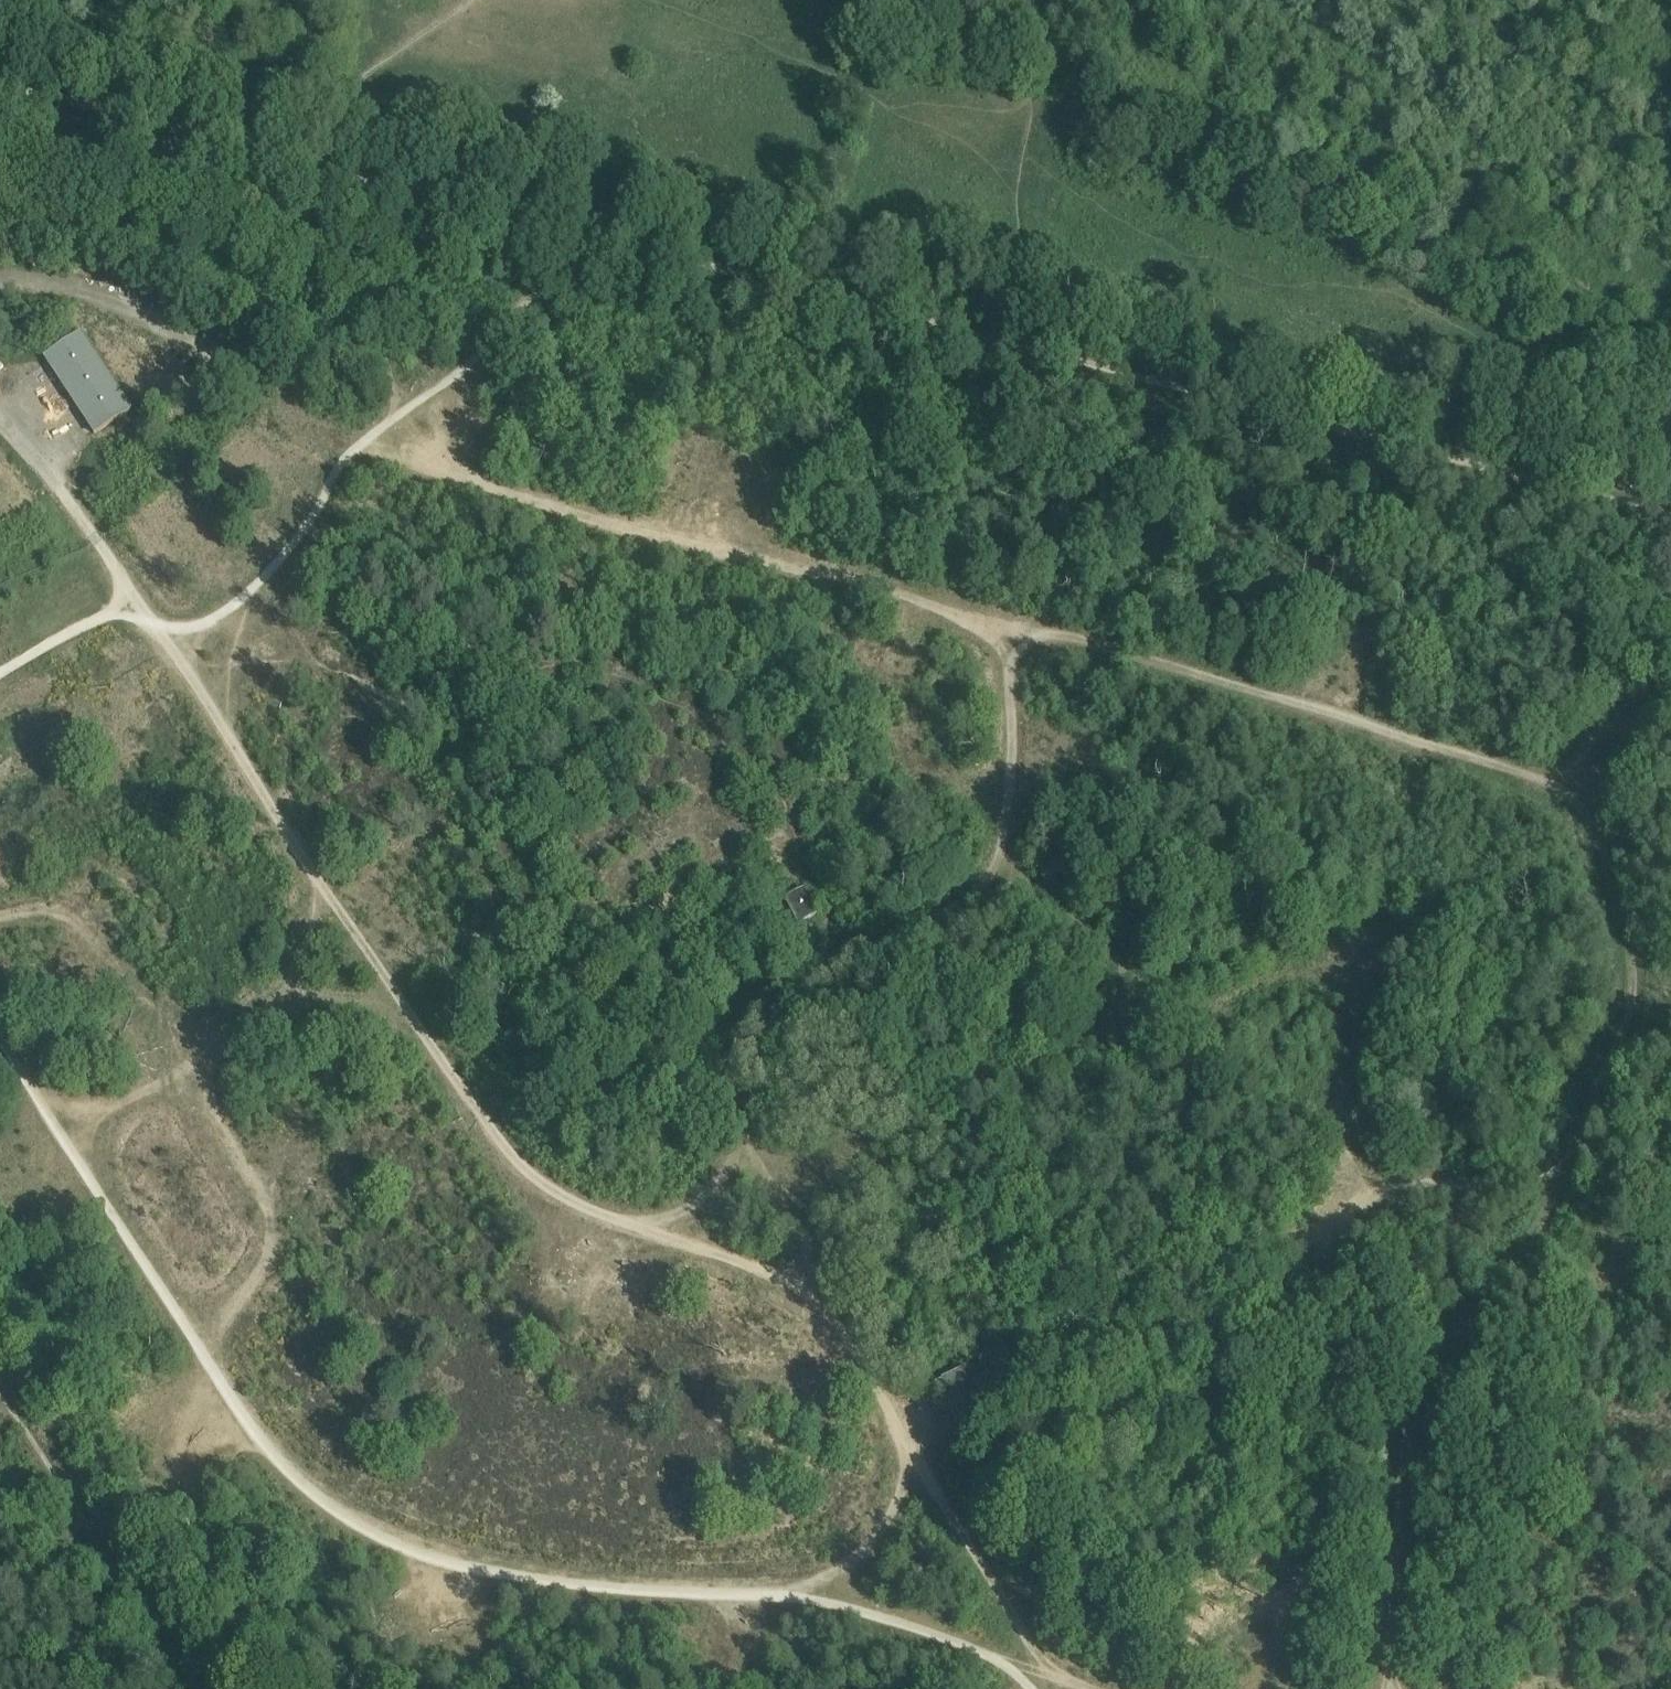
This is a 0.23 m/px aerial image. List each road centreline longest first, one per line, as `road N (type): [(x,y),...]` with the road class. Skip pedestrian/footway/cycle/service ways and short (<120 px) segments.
road 1 (track): [(1382,1202),(1427,1317),(1388,1611),(1392,1688)]
road 2 (track): [(311,185),(0,109)]

